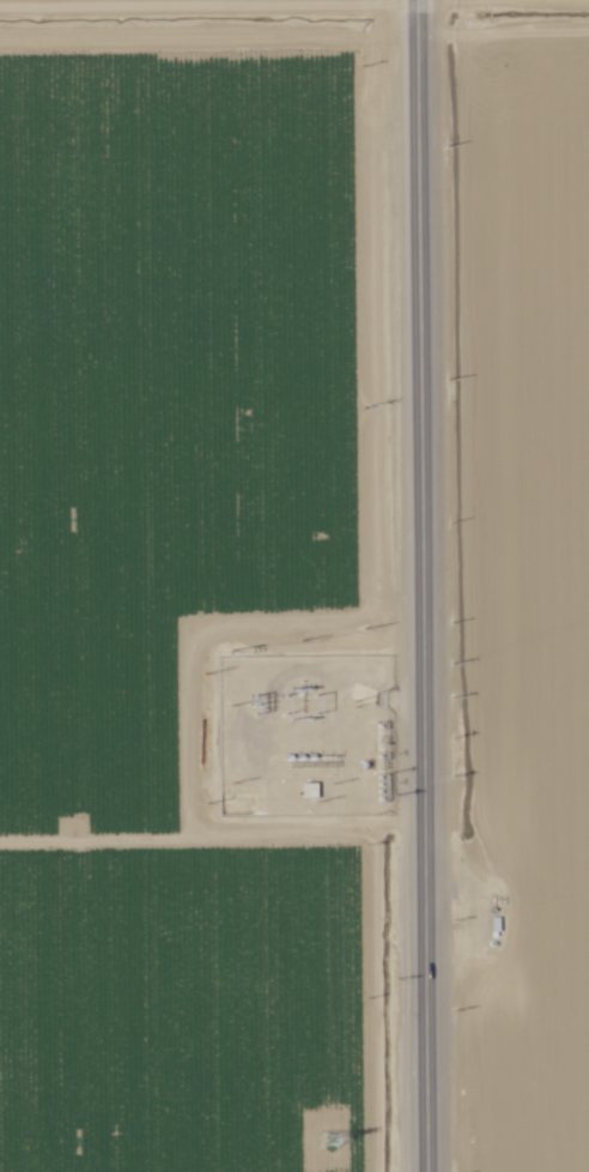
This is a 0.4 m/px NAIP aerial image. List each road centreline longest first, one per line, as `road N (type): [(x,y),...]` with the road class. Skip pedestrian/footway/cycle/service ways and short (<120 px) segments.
road 1 (primary): [(418,1171),(417,0)]

